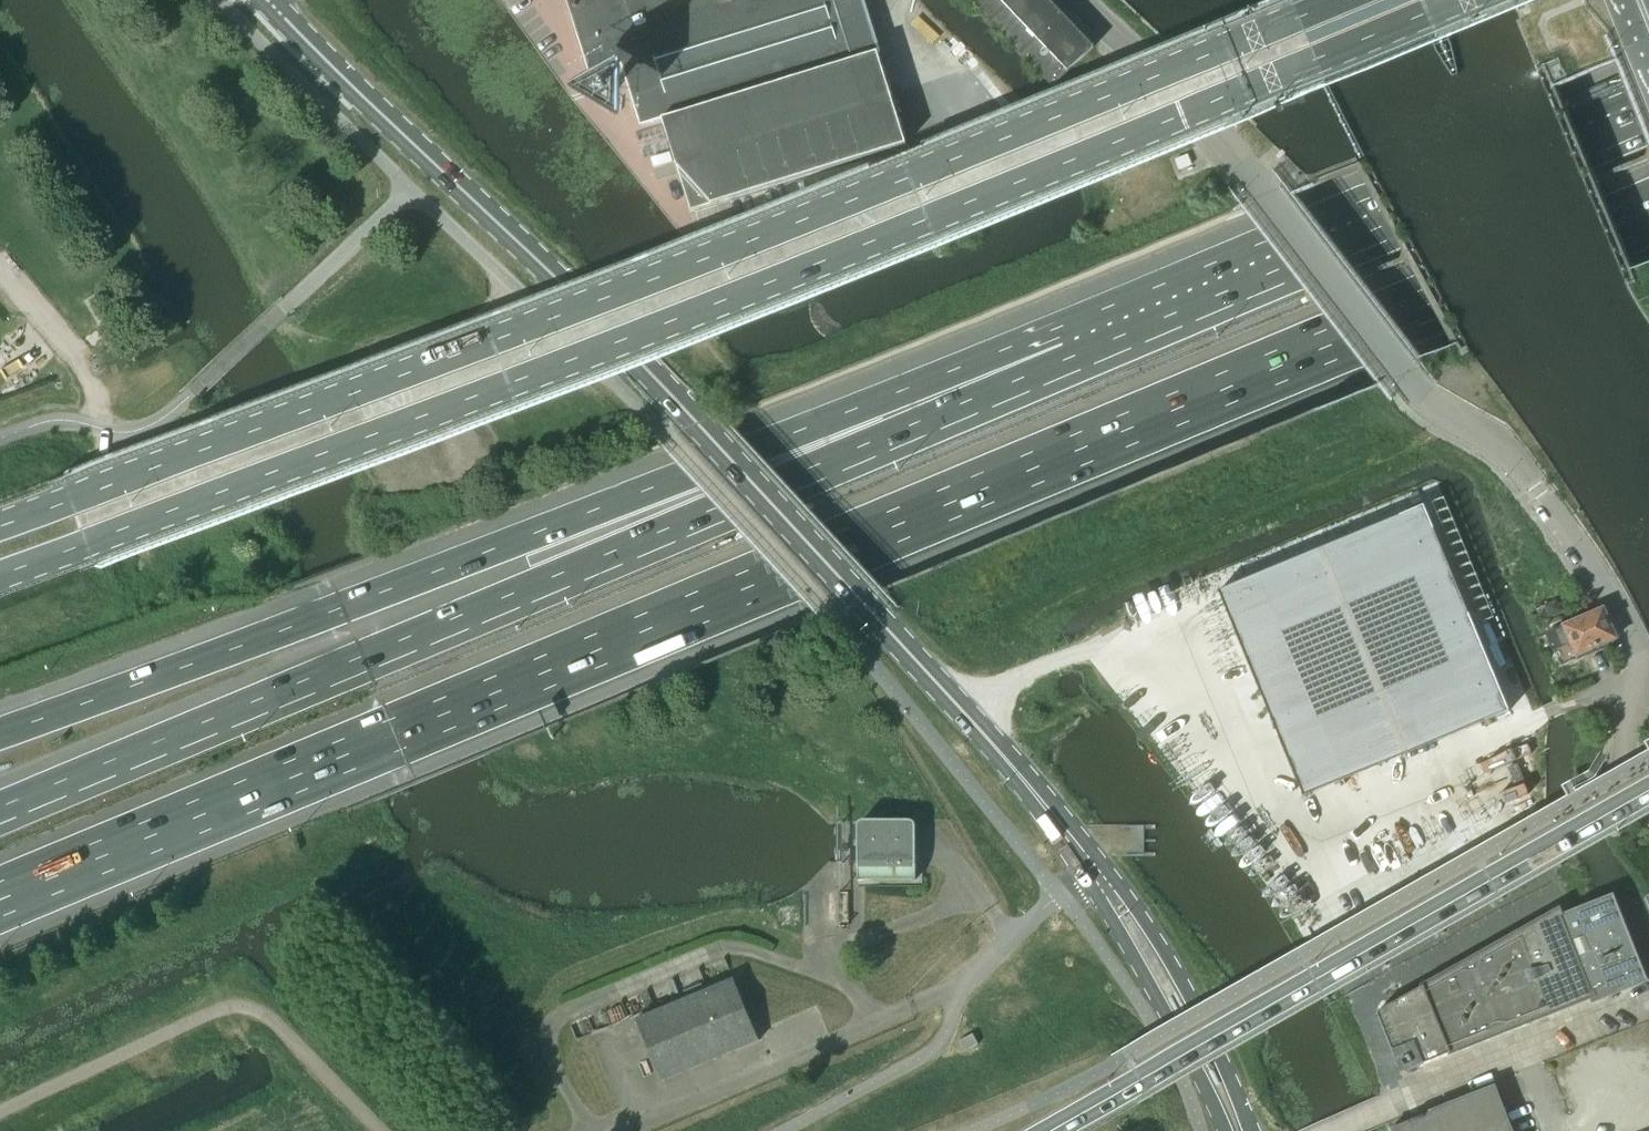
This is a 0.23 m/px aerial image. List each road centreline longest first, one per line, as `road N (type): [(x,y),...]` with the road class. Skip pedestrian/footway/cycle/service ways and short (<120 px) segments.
road 1 (motorway): [(11,895),(1648,212)]
road 2 (primary): [(0,574),(778,287),(1484,0)]
road 3 (primary): [(1367,0),(762,245),(0,526)]
road 4 (motorway): [(1069,357),(0,807)]
road 5 (motorway): [(1069,357),(521,539),(0,732)]
road 6 (secondary): [(1027,784),(652,374),(268,0)]
road 7 (unclassified): [(1648,804),(1625,756),(1644,666),(1614,594),(1510,453),(1421,391),(1199,112),(1083,0)]
road 8 (primary): [(1648,792),(1051,1130)]
road 9 (motorway): [(1648,114),(1069,357)]
road 10 (secondary): [(1251,1130),(1183,984),(1099,858)]
road 11 (secondary): [(1082,873),(1225,1130)]
road 12 (unclassified): [(956,990),(1082,873)]
road 13 (unclassified): [(80,360),(0,267)]

